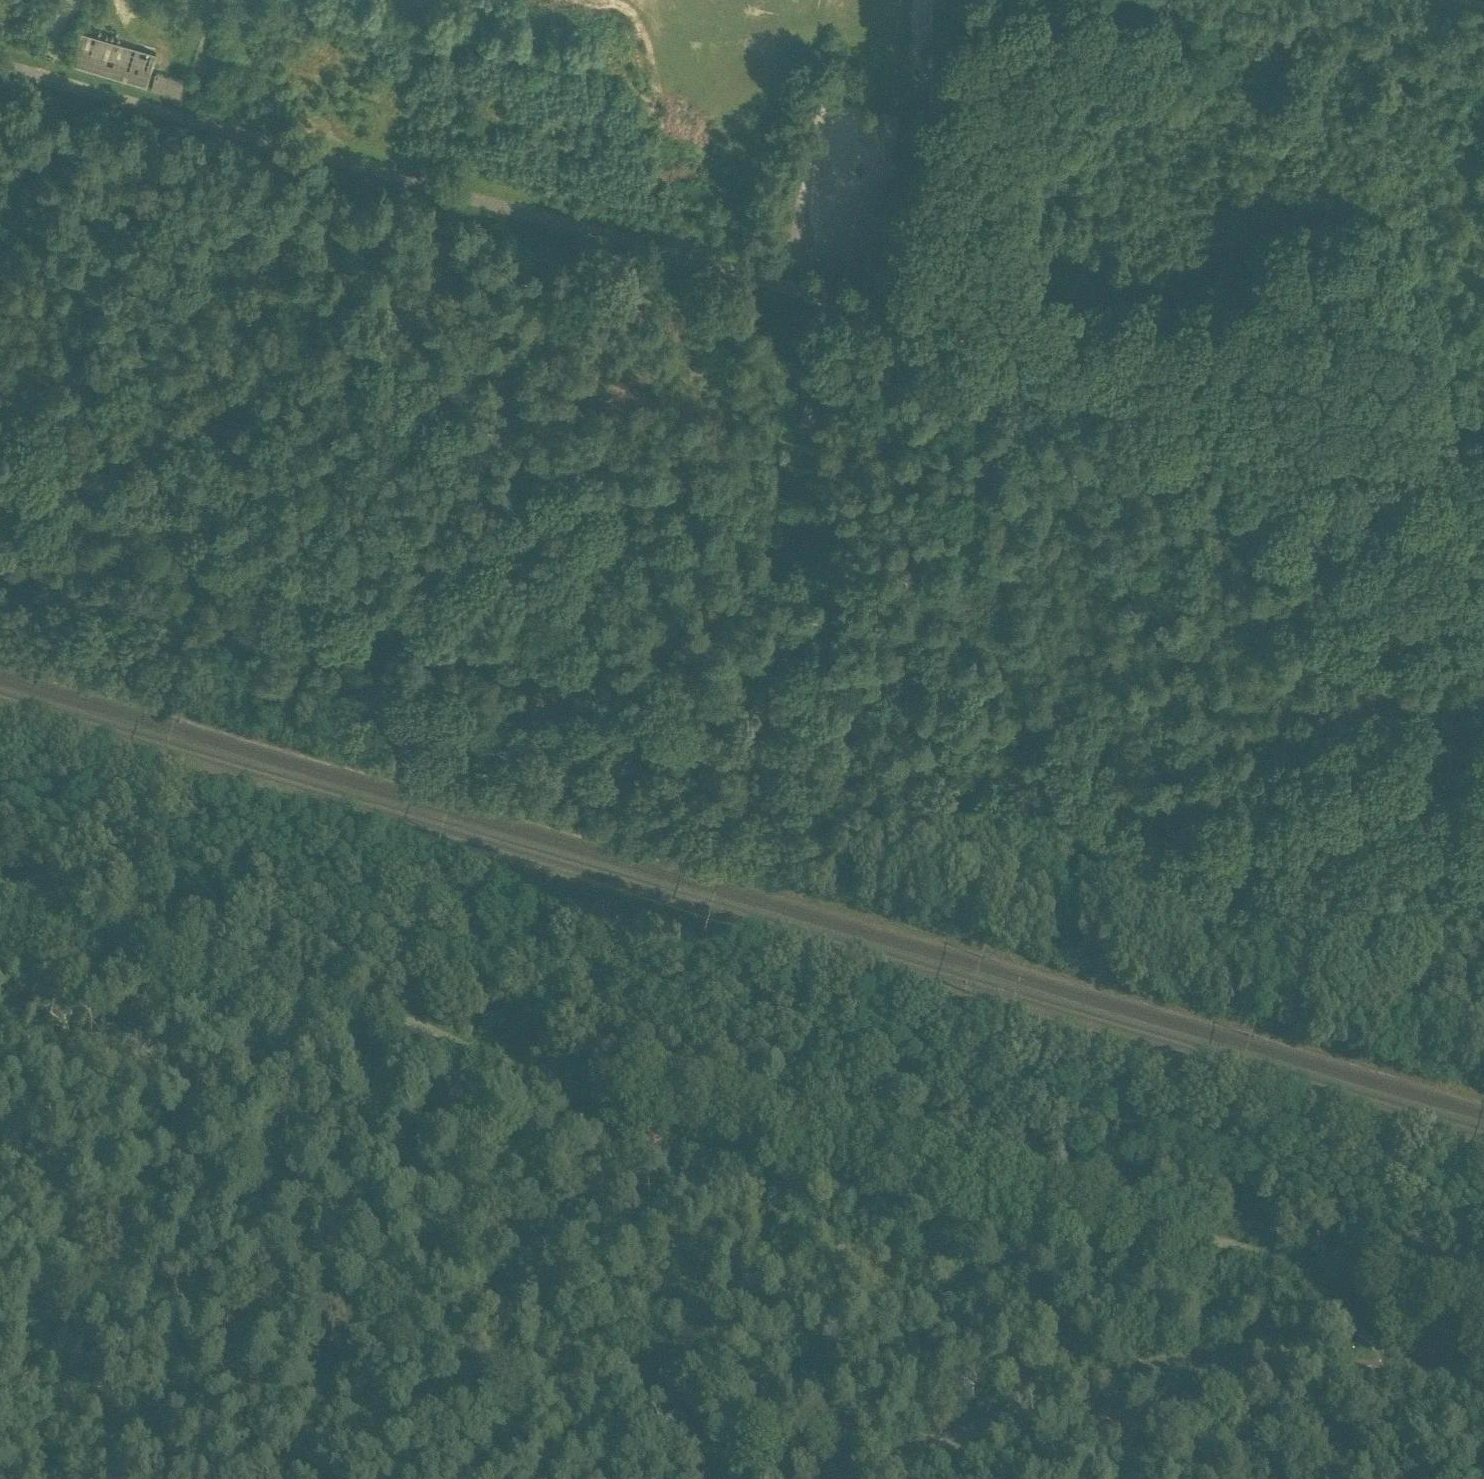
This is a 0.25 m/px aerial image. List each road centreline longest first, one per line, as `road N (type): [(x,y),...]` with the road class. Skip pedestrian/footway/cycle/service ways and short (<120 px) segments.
road 1 (track): [(0,462),(142,504),(230,548),(966,761),(1299,890),(1483,943)]
road 2 (unclassified): [(898,318),(0,62)]
road 3 (unclassified): [(877,1478),(1041,1401),(1174,1369),(1360,1368),(1483,1394)]
road 4 (unclassified): [(898,318),(1483,484)]
road 5 (unclassified): [(898,318),(941,107),(920,33),(921,0)]

